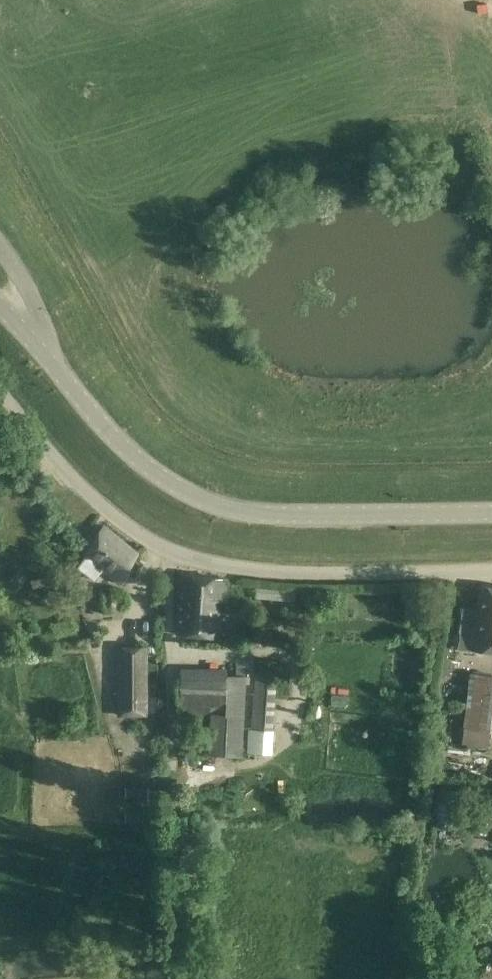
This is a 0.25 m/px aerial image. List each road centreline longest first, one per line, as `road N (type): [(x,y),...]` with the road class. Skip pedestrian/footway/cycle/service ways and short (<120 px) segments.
road 1 (unclassified): [(491,574),(219,573),(170,560),(128,533),(0,394)]
road 2 (tertiary): [(491,513),(265,514),(223,507),(153,473),(42,352)]

